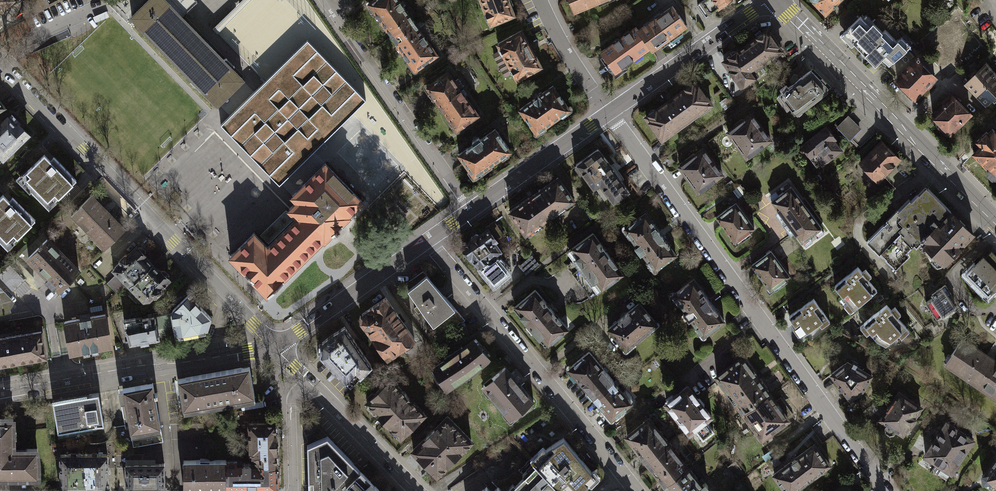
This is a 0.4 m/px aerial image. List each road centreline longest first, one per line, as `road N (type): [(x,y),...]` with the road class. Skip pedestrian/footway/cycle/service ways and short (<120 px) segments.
road 1 (residential): [(608,113),(885,490)]
road 2 (residential): [(274,347),(0,62)]
road 3 (secondary): [(777,0),(995,224)]
road 4 (residential): [(426,241),(622,474)]
road 5 (secondary): [(274,347),(0,393)]
road 6 (residential): [(472,209),(332,9)]
road 7 (secondary): [(768,0),(608,113)]
road 8 (secondary): [(426,241),(274,347)]
road 9 (secondary): [(608,113),(472,209)]
road 10 (tertiary): [(308,383),(415,490)]
road 11 (residential): [(608,113),(538,0)]

